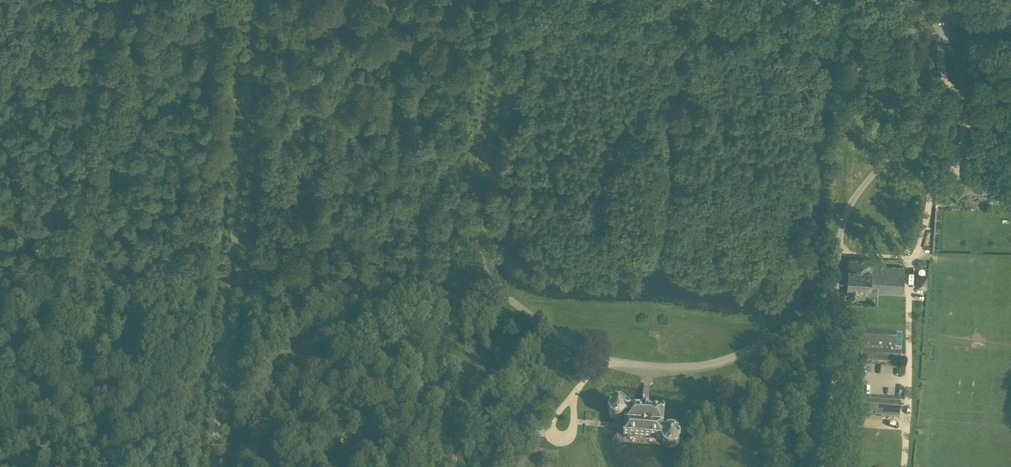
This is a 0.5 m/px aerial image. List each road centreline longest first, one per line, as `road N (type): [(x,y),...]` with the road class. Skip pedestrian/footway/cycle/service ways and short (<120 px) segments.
road 1 (track): [(506,296),(449,302),(259,357),(209,362),(0,331)]
road 2 (unclassified): [(215,466),(256,0)]
road 3 (unclassified): [(761,0),(1010,16)]

